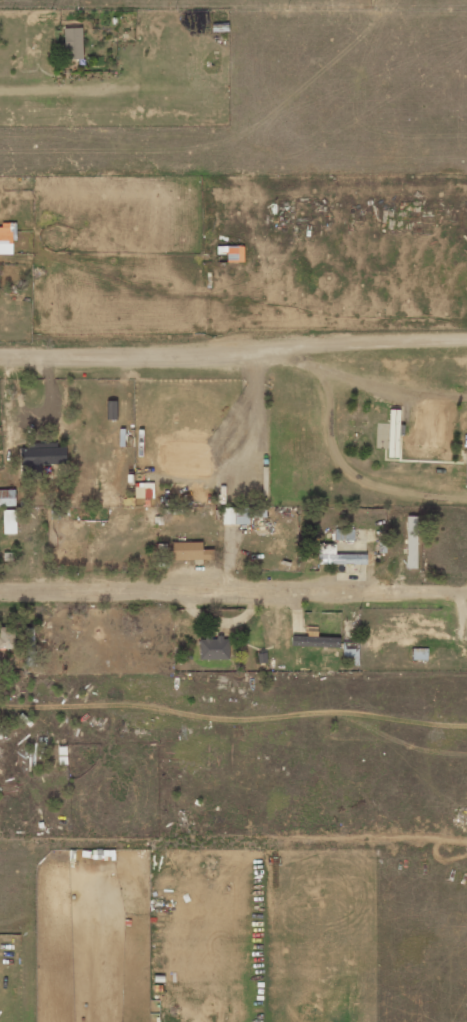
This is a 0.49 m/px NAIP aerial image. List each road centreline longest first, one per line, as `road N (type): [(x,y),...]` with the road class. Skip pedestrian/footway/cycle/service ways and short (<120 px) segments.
road 1 (residential): [(0,356),(225,358),(336,341),(466,339)]
road 2 (residential): [(0,594),(466,589)]

